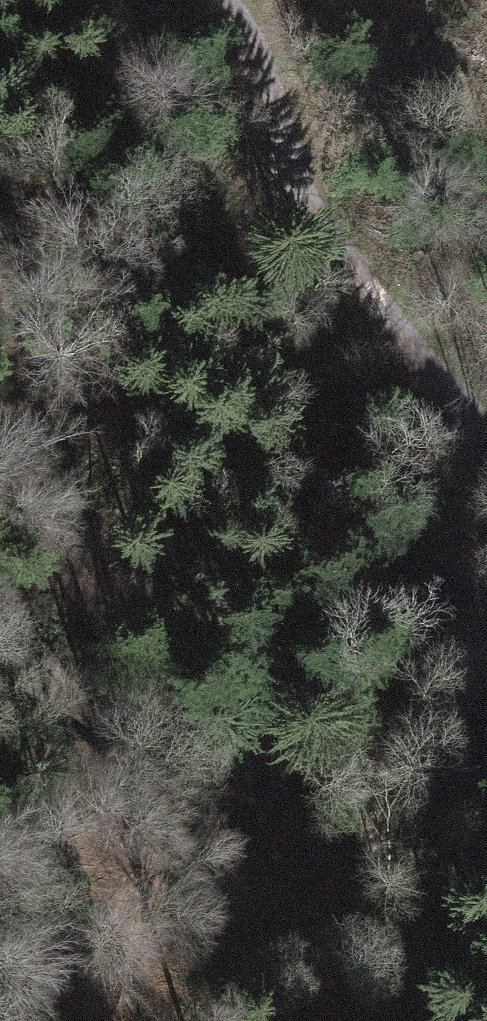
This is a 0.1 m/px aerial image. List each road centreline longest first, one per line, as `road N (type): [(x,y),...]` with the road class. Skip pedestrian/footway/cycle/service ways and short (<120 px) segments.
road 1 (track): [(0,166),(21,182),(32,238),(24,308),(30,488),(64,584),(236,716),(316,883),(426,1020)]
road 2 (track): [(486,423),(316,228),(253,21),(227,0)]
road 3 (track): [(288,824),(227,822),(159,731),(48,704),(0,638)]

